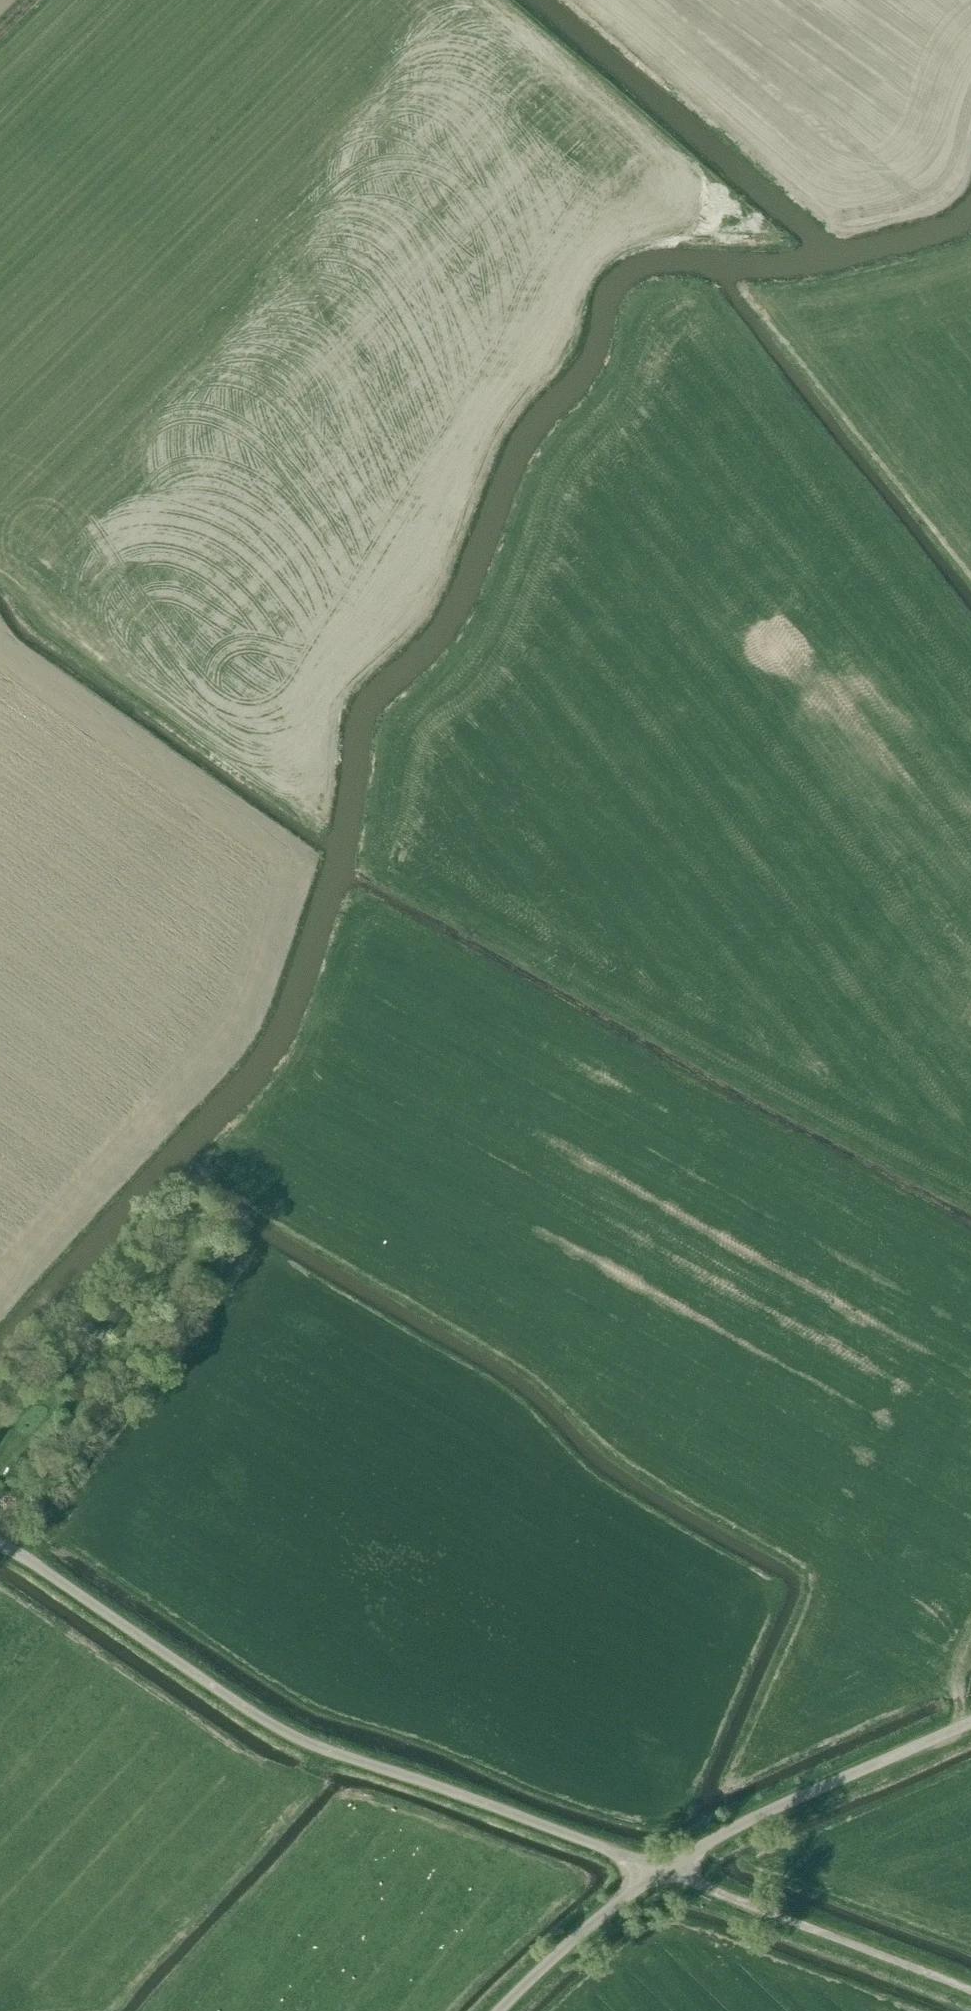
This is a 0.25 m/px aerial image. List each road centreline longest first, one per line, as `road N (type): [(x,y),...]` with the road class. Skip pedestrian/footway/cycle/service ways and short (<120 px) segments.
road 1 (unclassified): [(657,1878),(276,1735),(35,1568),(0,1553)]
road 2 (unclassified): [(657,1878),(796,1800),(970,1726)]
road 3 (unclassified): [(970,1996),(657,1878)]
road 4 (unclassified): [(499,2010),(595,1922),(657,1878)]

